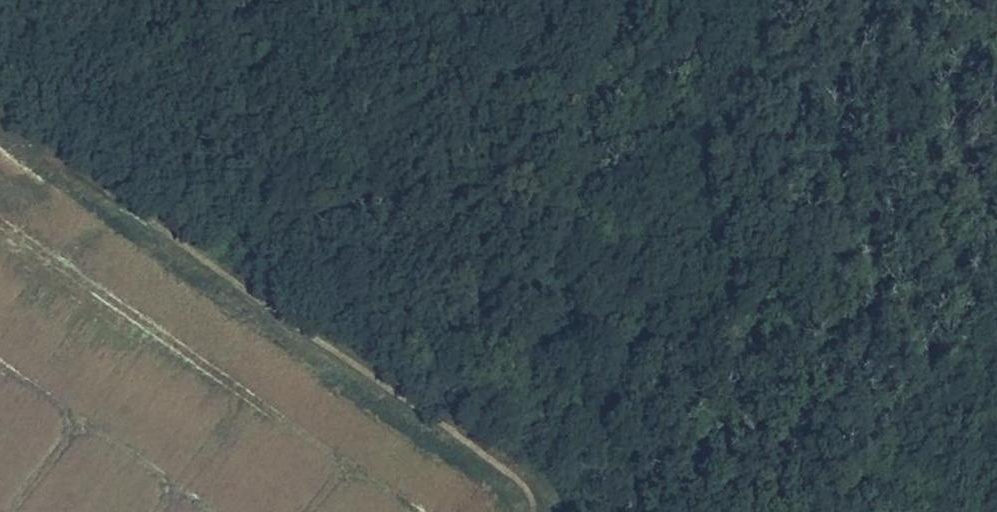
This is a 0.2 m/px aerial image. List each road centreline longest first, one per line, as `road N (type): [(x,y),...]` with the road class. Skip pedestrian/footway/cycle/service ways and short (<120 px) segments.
road 1 (track): [(534,511),(520,480),(0,102)]

